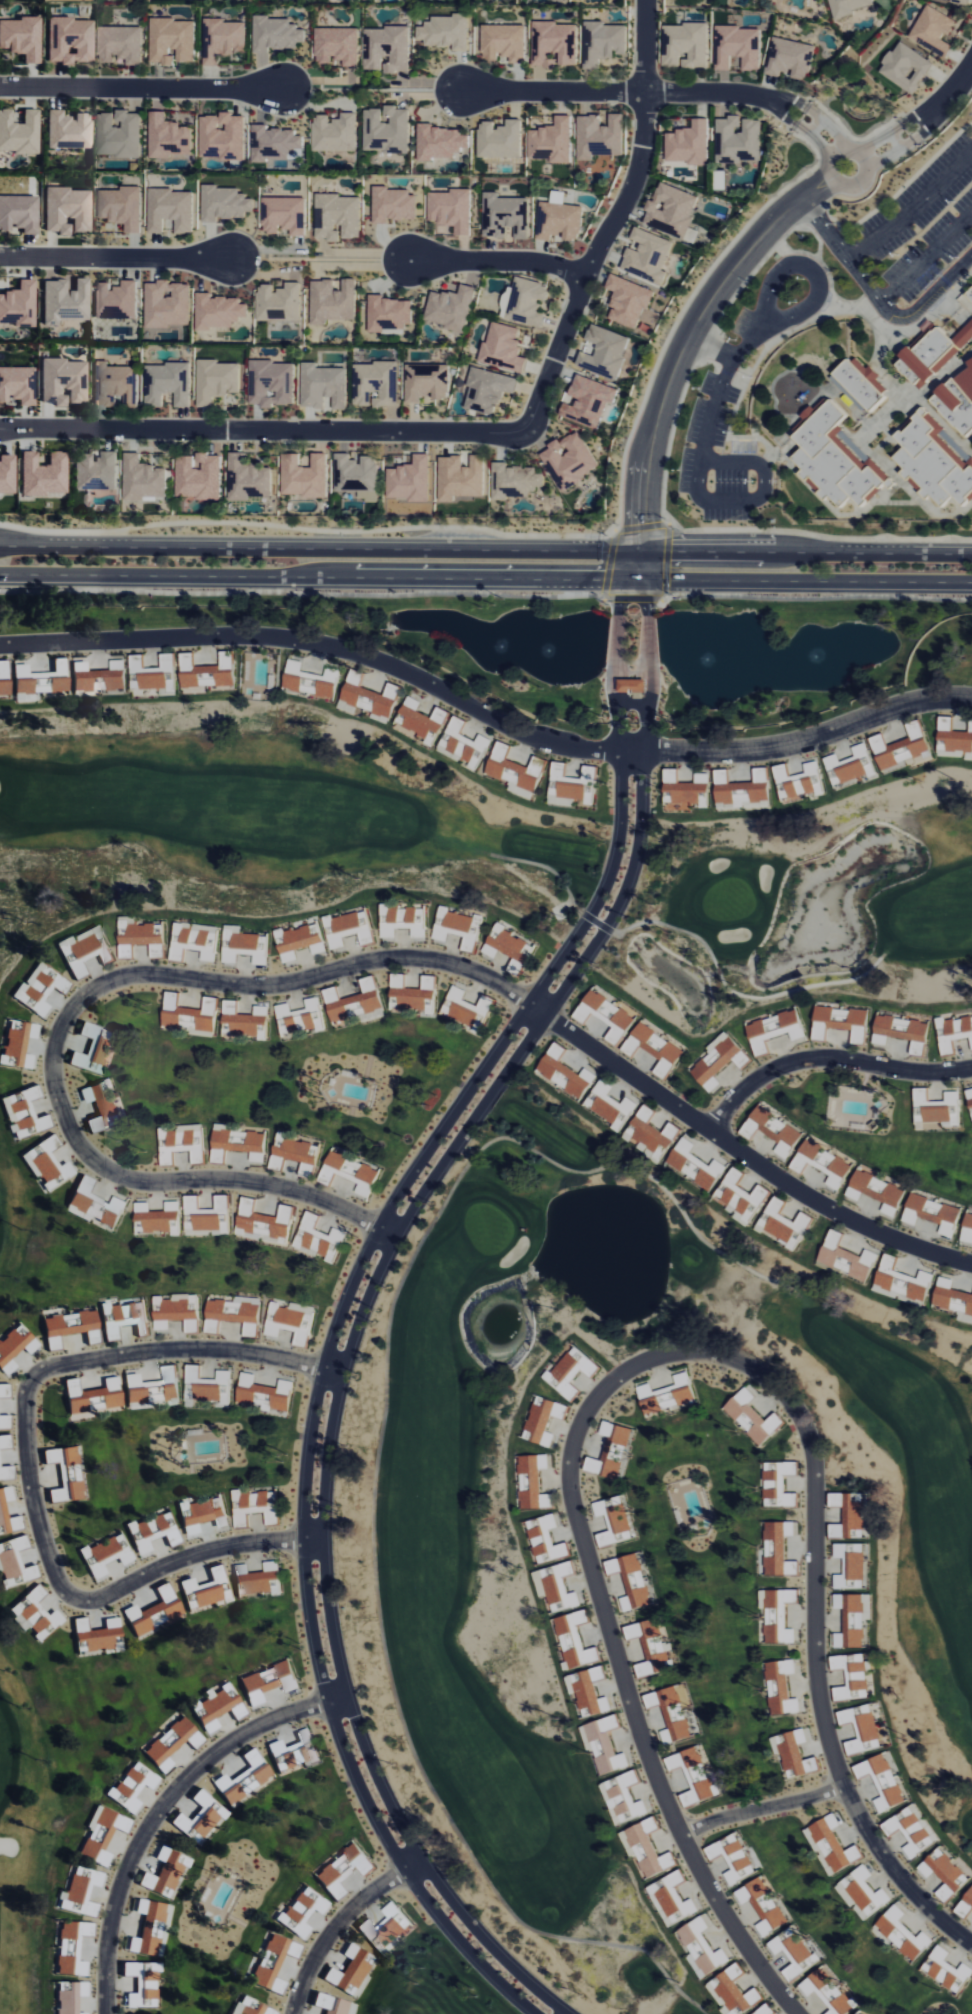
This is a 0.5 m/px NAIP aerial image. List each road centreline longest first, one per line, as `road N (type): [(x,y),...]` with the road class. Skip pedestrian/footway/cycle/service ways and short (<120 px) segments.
road 1 (residential): [(567,2013),(487,1944),(420,1862),(380,1788),(334,1647),(323,1494),(338,1372),(394,1233),(622,891),(635,848),(644,750),(645,605),(633,579)]
road 2 (residential): [(633,579),(617,602),(617,830),(598,899),(377,1225),(320,1367),(300,1500),(314,1663),(348,1763),(379,1830),(442,1922),(532,2013)]
road 3 (residential): [(0,646),(291,639),(377,658),(539,738),(580,749),(758,752),(905,705),(971,700)]
road 4 (residential): [(545,1013),(466,967),(411,955),(277,986),(124,975),(72,1007),(53,1070),(78,1144),(107,1171),(128,1180),(262,1183),(394,1233)]
road 5 (residential): [(645,92),(633,179),(585,277),(527,431),(0,432)]
road 6 (residential): [(796,2013),(761,1972),(641,1752),(579,1532),(567,1440),(601,1383),(639,1359),(708,1359)]
road 7 (residential): [(338,1372),(272,1355),(190,1349),(36,1372),(26,1393),(37,1519),(60,1586),(73,1600),(102,1599),(237,1545),(321,1540)]
road 8 (residential): [(708,1359),(798,1424),(814,1493),(807,1535),(814,1669),(841,1781),(913,1898),(971,1937)]
road 9 (secondary): [(637,548),(0,547)]
road 10 (secondary): [(0,573),(633,579)]
road 11 (residential): [(545,1013),(818,1203),(926,1252),(971,1263)]
road 12 (residential): [(105,2013),(116,1903),(158,1811),(236,1739),(345,1695)]
road 13 (residential): [(637,548),(648,453),(678,357),(720,284),(831,177)]
road 14 (residential): [(839,153),(815,123),(766,99),(462,90)]
road 15 (secondary): [(633,579),(971,578)]
road 16 (secondary): [(971,555),(637,548)]
road 17 (residential): [(971,1067),(916,1073),(844,1058),(794,1062),(749,1086),(712,1130)]
road 18 (residential): [(282,89),(0,86)]
road 19 (residential): [(235,260),(0,257)]
road 20 (residential): [(293,2013),(335,1926),(420,1862)]
road 21 (residential): [(412,258),(536,264),(585,277)]
road 22 (residential): [(679,1828),(841,1781)]

